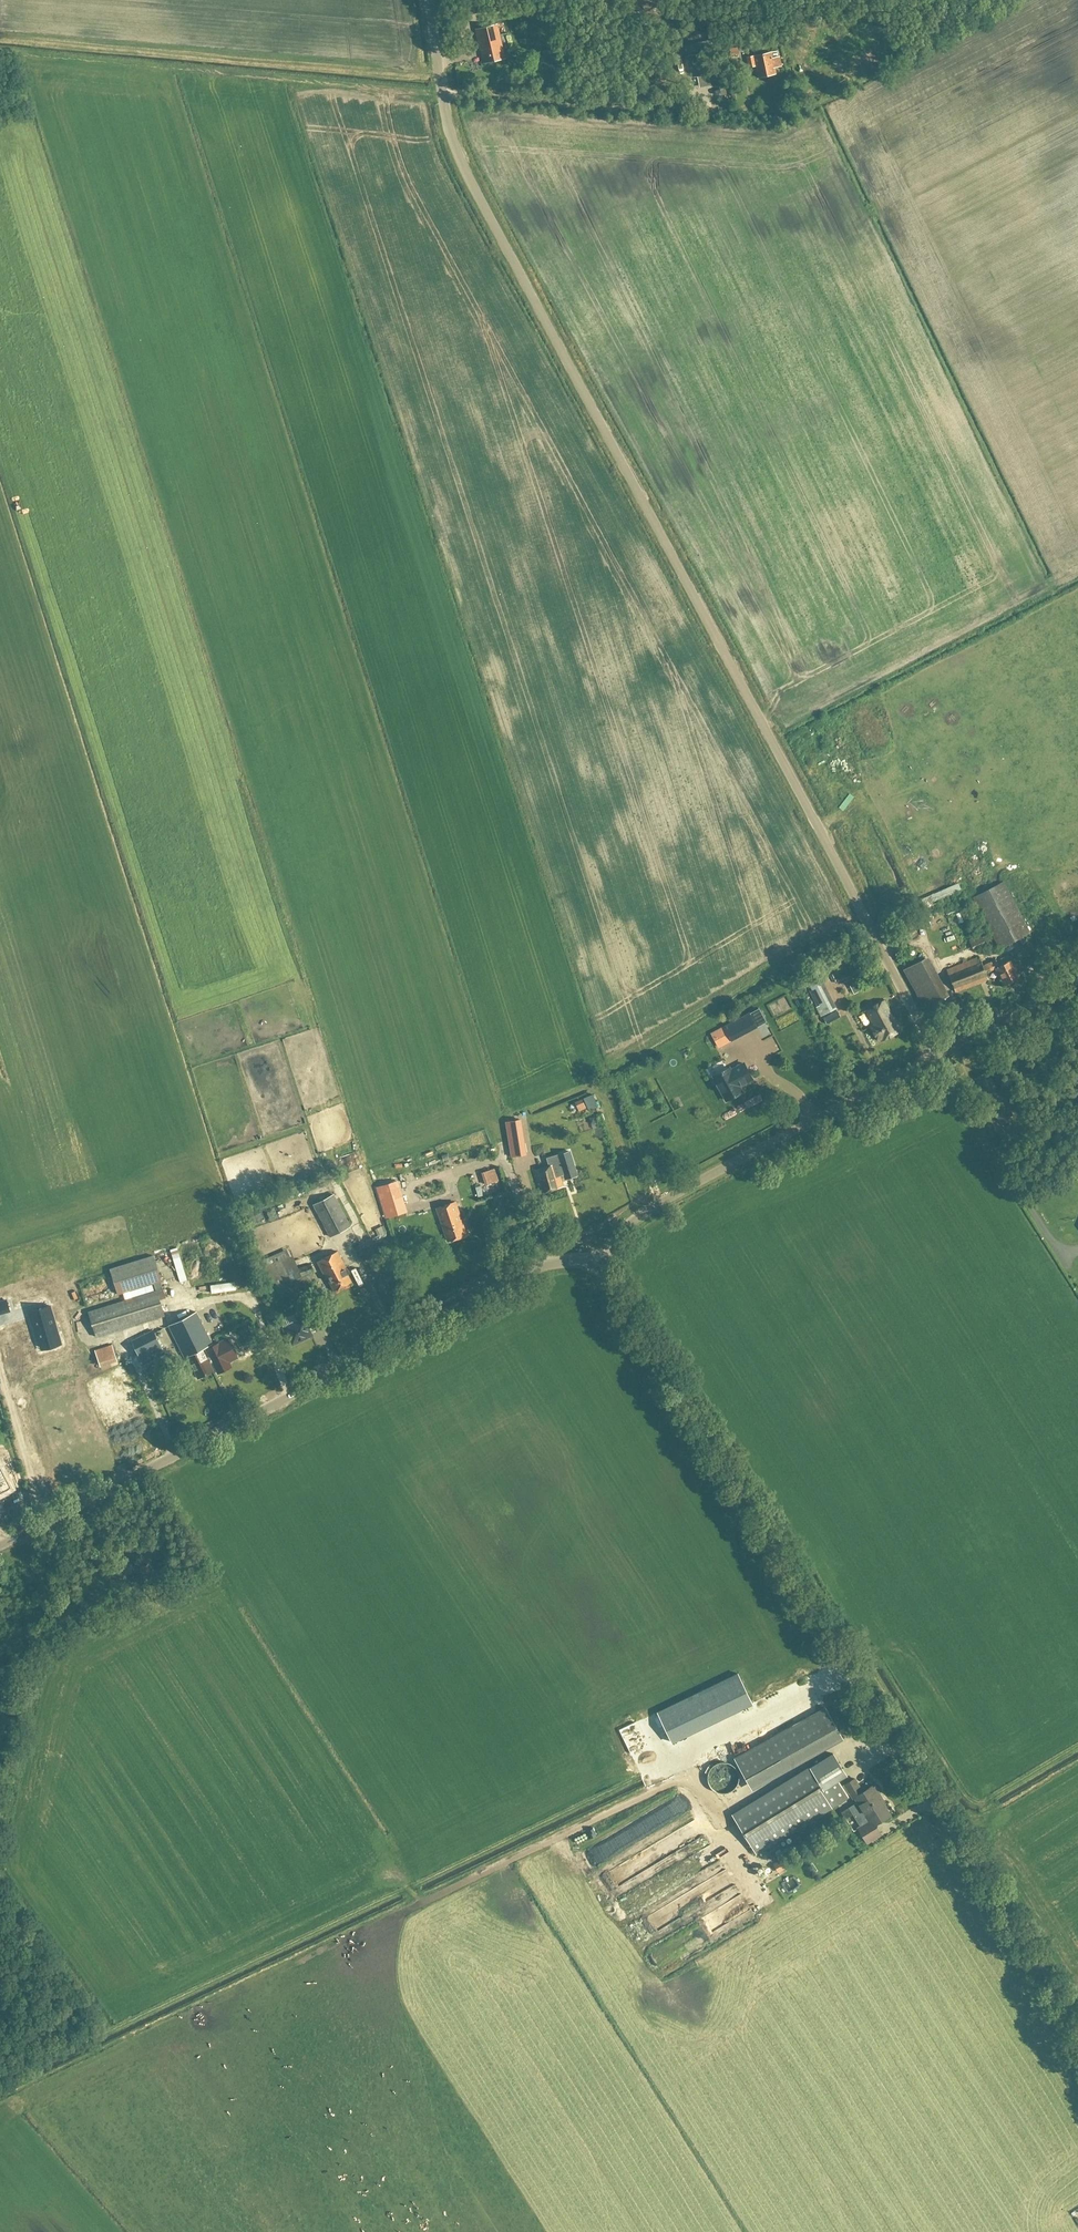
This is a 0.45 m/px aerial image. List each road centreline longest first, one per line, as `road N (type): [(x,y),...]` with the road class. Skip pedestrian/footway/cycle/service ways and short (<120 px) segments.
road 1 (unclassified): [(937,1055),(461,162),(441,94)]
road 2 (tertiary): [(1077,2030),(614,1283),(595,1269)]
road 3 (tertiary): [(0,1538),(534,1269),(561,1261),(595,1269)]
road 4 (unclassified): [(595,1269),(647,1209),(937,1055)]
road 5 (unclassified): [(692,111),(441,94)]
road 6 (unclassified): [(937,1055),(1077,981)]

